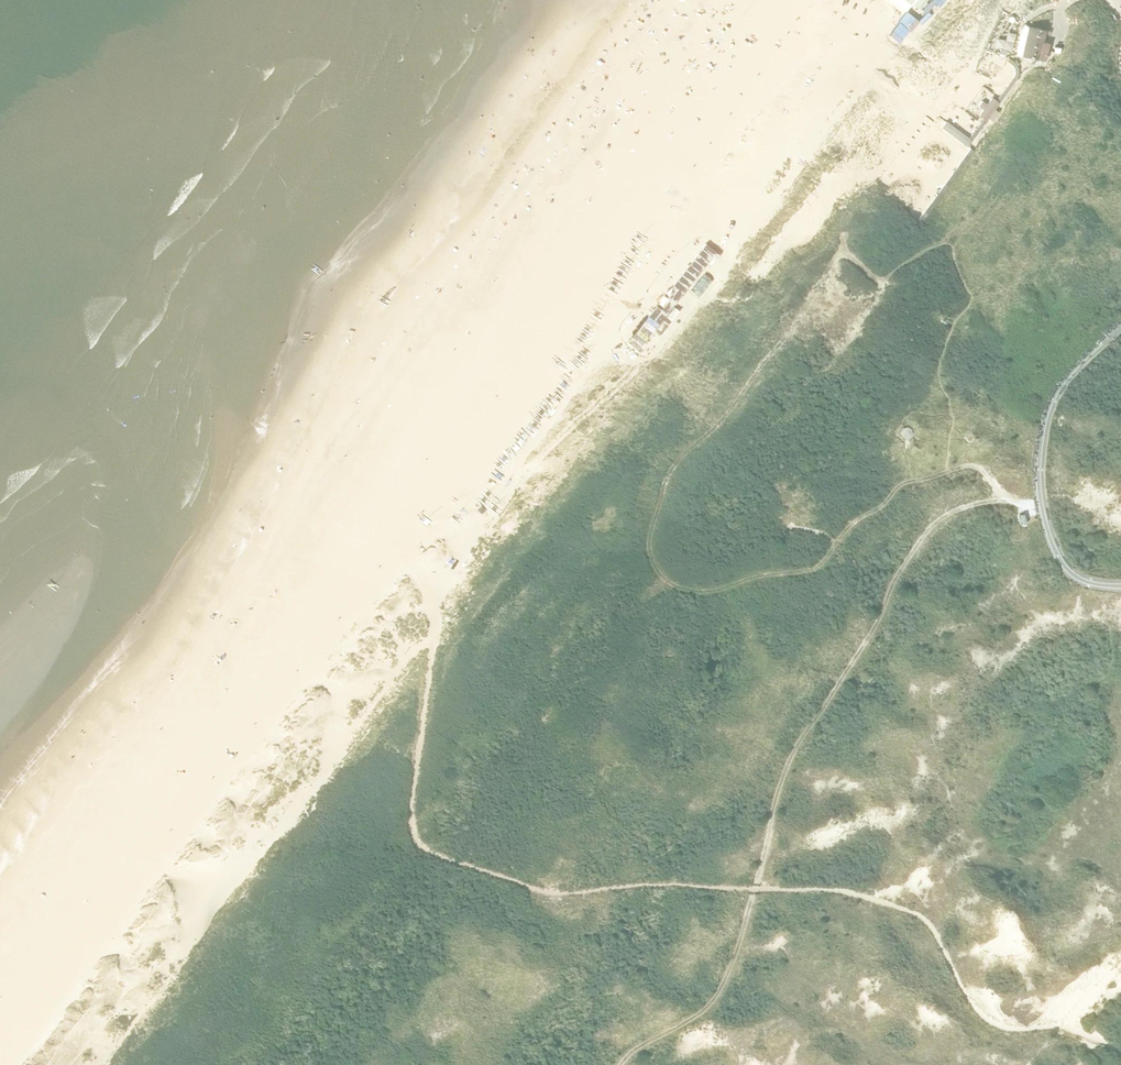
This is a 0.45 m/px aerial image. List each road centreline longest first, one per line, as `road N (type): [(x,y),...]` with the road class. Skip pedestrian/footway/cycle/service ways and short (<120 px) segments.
road 1 (track): [(997,497),(978,468),(967,466),(896,484),(837,470),(785,479),(755,466),(752,448),(872,310),(881,285),(845,254),(715,427),(669,471),(649,549),(655,566),(687,591),(799,574),(819,569),(854,522),(889,499)]
road 2 (track): [(623,1064),(634,1050),(710,1006),(730,973),(790,762),(862,648),(903,564),(955,510),(997,497)]

